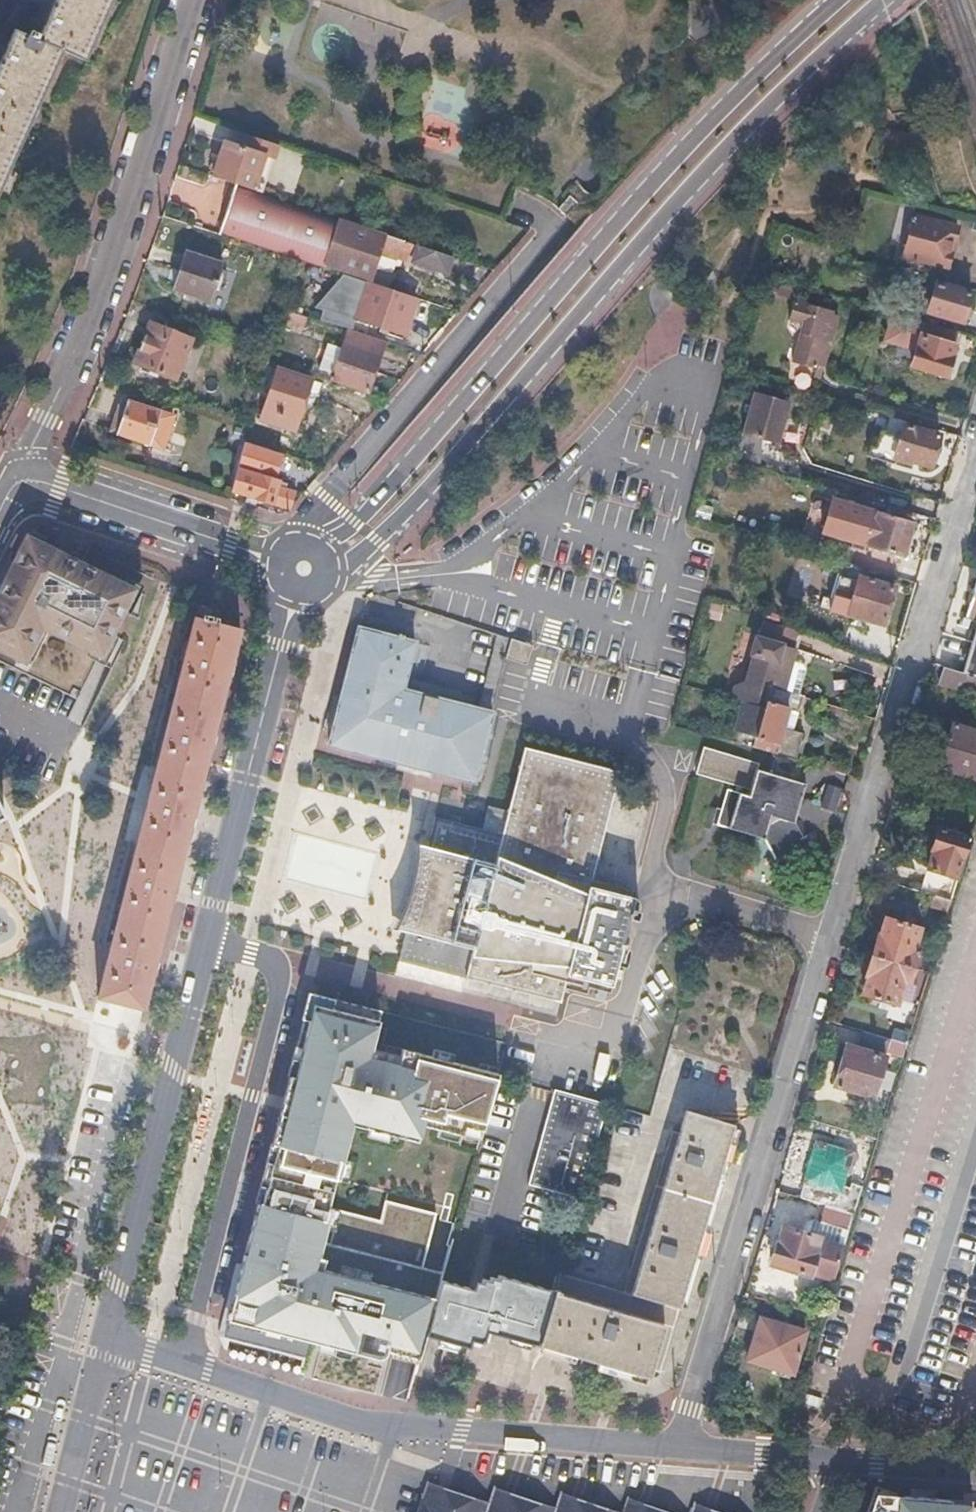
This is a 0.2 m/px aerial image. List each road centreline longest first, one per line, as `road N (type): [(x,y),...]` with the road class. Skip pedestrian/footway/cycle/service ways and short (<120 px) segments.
road 1 (residential): [(678,1449),(975,447)]
road 2 (secondary): [(332,583),(429,488),(681,195),(883,0)]
road 3 (secondary): [(837,0),(671,162),(368,512),(319,541)]
road 4 (secondary): [(109,1337),(282,641)]
road 5 (residential): [(109,1337),(358,1422),(678,1449)]
road 6 (residential): [(193,0),(97,299),(15,484)]
road 7 (residential): [(303,536),(314,513),(561,226),(521,208)]
road 8 (residential): [(271,559),(37,480),(15,484)]
road 9 (secondary): [(61,1511),(109,1337)]
road 10 (residential): [(844,1459),(678,1449)]
road 11 (residential): [(975,1470),(844,1459)]

